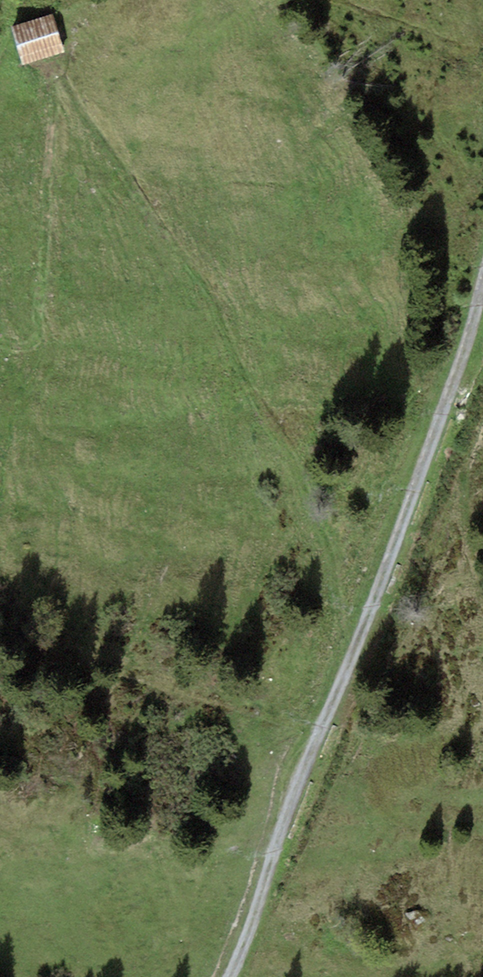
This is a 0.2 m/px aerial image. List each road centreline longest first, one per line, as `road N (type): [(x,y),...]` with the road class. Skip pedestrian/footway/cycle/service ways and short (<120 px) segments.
road 1 (track): [(0,526),(38,343),(61,83),(201,284),(338,520),(355,636)]
road 2 (track): [(482,298),(229,976)]

